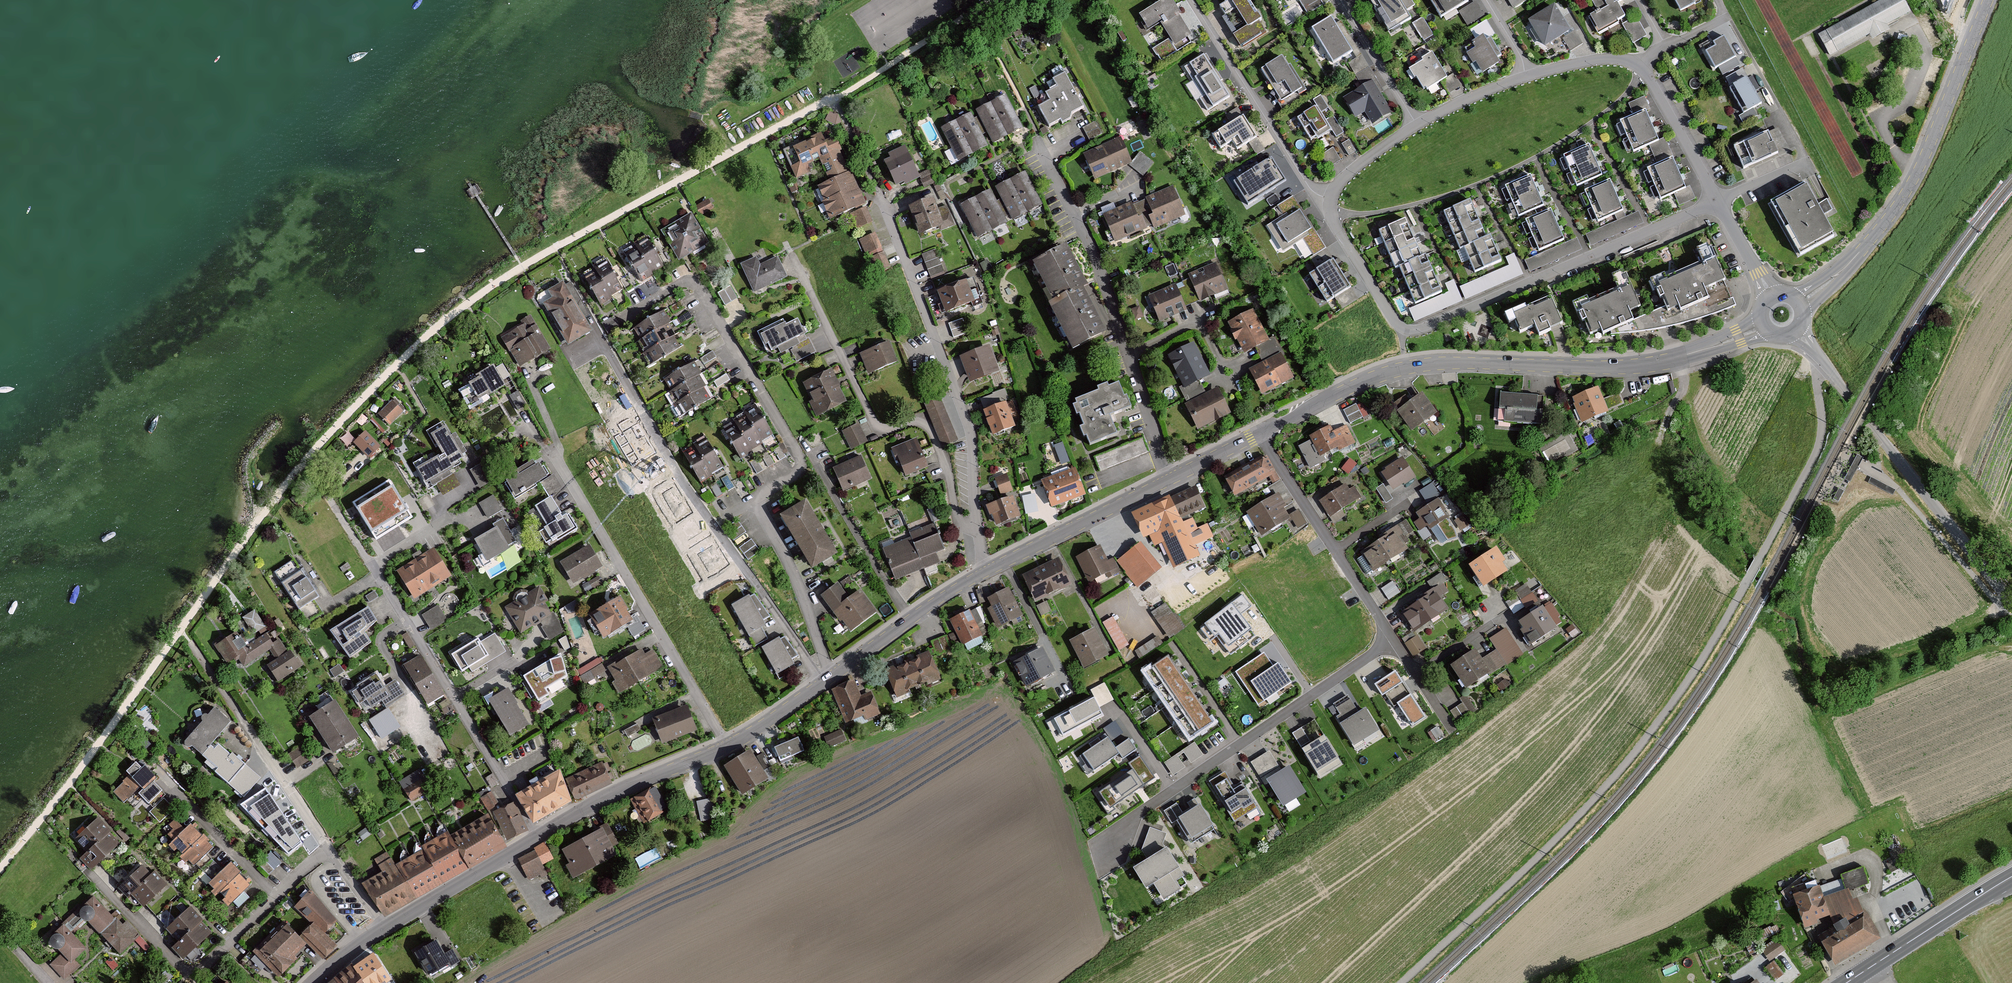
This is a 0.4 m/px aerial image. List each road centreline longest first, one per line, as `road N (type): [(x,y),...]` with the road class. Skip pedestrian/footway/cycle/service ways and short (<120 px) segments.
road 1 (residential): [(832,677),(761,510),(763,498),(797,475),(801,455),(693,274),(642,303)]
road 2 (residential): [(1717,200),(1403,333),(1332,221),(1329,200)]
road 3 (tertiary): [(1259,434),(1407,367),(1629,366),(1701,350)]
road 4 (residential): [(821,685),(677,472),(605,347),(594,344),(570,358)]
road 5 (residential): [(534,839),(328,493)]
road 6 (residential): [(978,531),(958,523),(928,428),(917,421),(885,428),(873,420),(792,254)]
road 7 (residential): [(1393,642),(1091,847)]
road 8 (residential): [(978,531),(973,438),(877,192)]
road 9 (residential): [(1167,481),(1077,221),(1040,149)]
road 10 (residential): [(557,455),(727,746)]
road 11 (residential): [(2011,605),(1815,352)]
road 12 (tertiary): [(1841,271),(1909,186),(1989,0)]
road 13 (residential): [(1259,434),(1393,642)]
road 14 (residential): [(327,848),(192,642)]
road 15 (residential): [(275,895),(191,967),(174,961),(93,876)]
road 16 (residential): [(1193,0),(1309,186),(1329,200)]
road 17 (tertiary): [(534,839),(625,788),(727,746)]
road 18 (tertiary): [(985,572),(1167,481)]
road 19 (primary): [(1846,982),(2011,880)]
road 20 (tertiary): [(832,677),(985,572)]
road 21 (tertiary): [(383,929),(534,839)]
road 22 (residential): [(1639,65),(1717,200)]
road 23 (residential): [(275,895),(169,787)]
road 24 (residential): [(1417,125),(1339,0)]
road 25 (residential): [(1417,125),(1527,77)]

